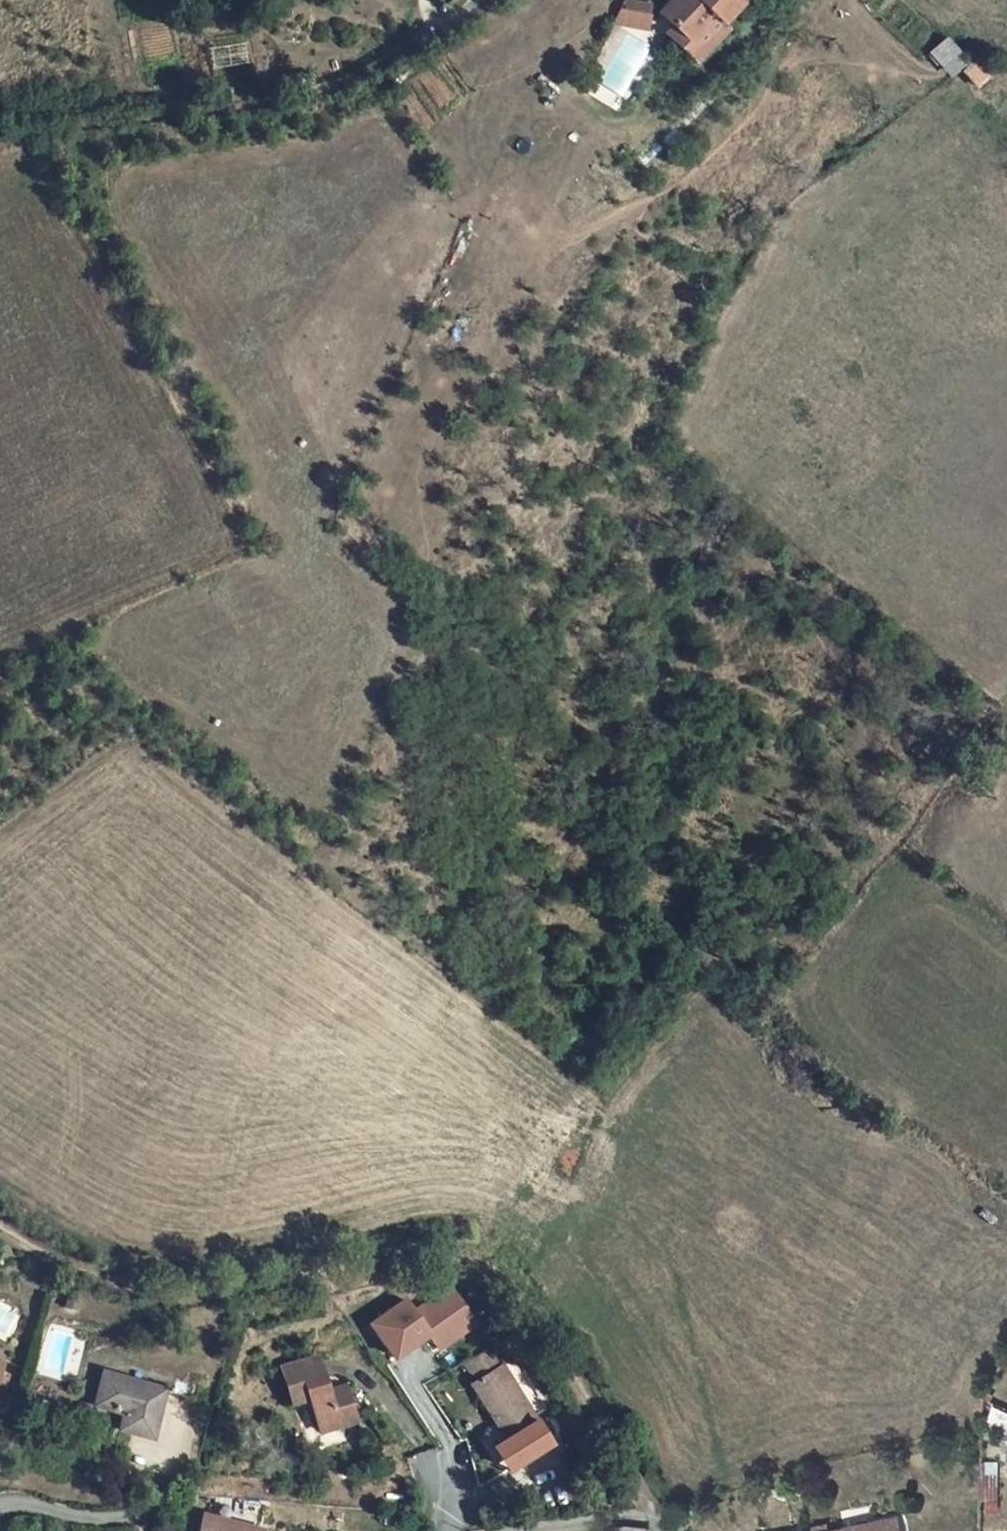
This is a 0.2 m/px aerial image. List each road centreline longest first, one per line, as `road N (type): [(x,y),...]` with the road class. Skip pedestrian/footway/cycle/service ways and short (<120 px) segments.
road 1 (residential): [(494,0),(437,40),(354,81)]

